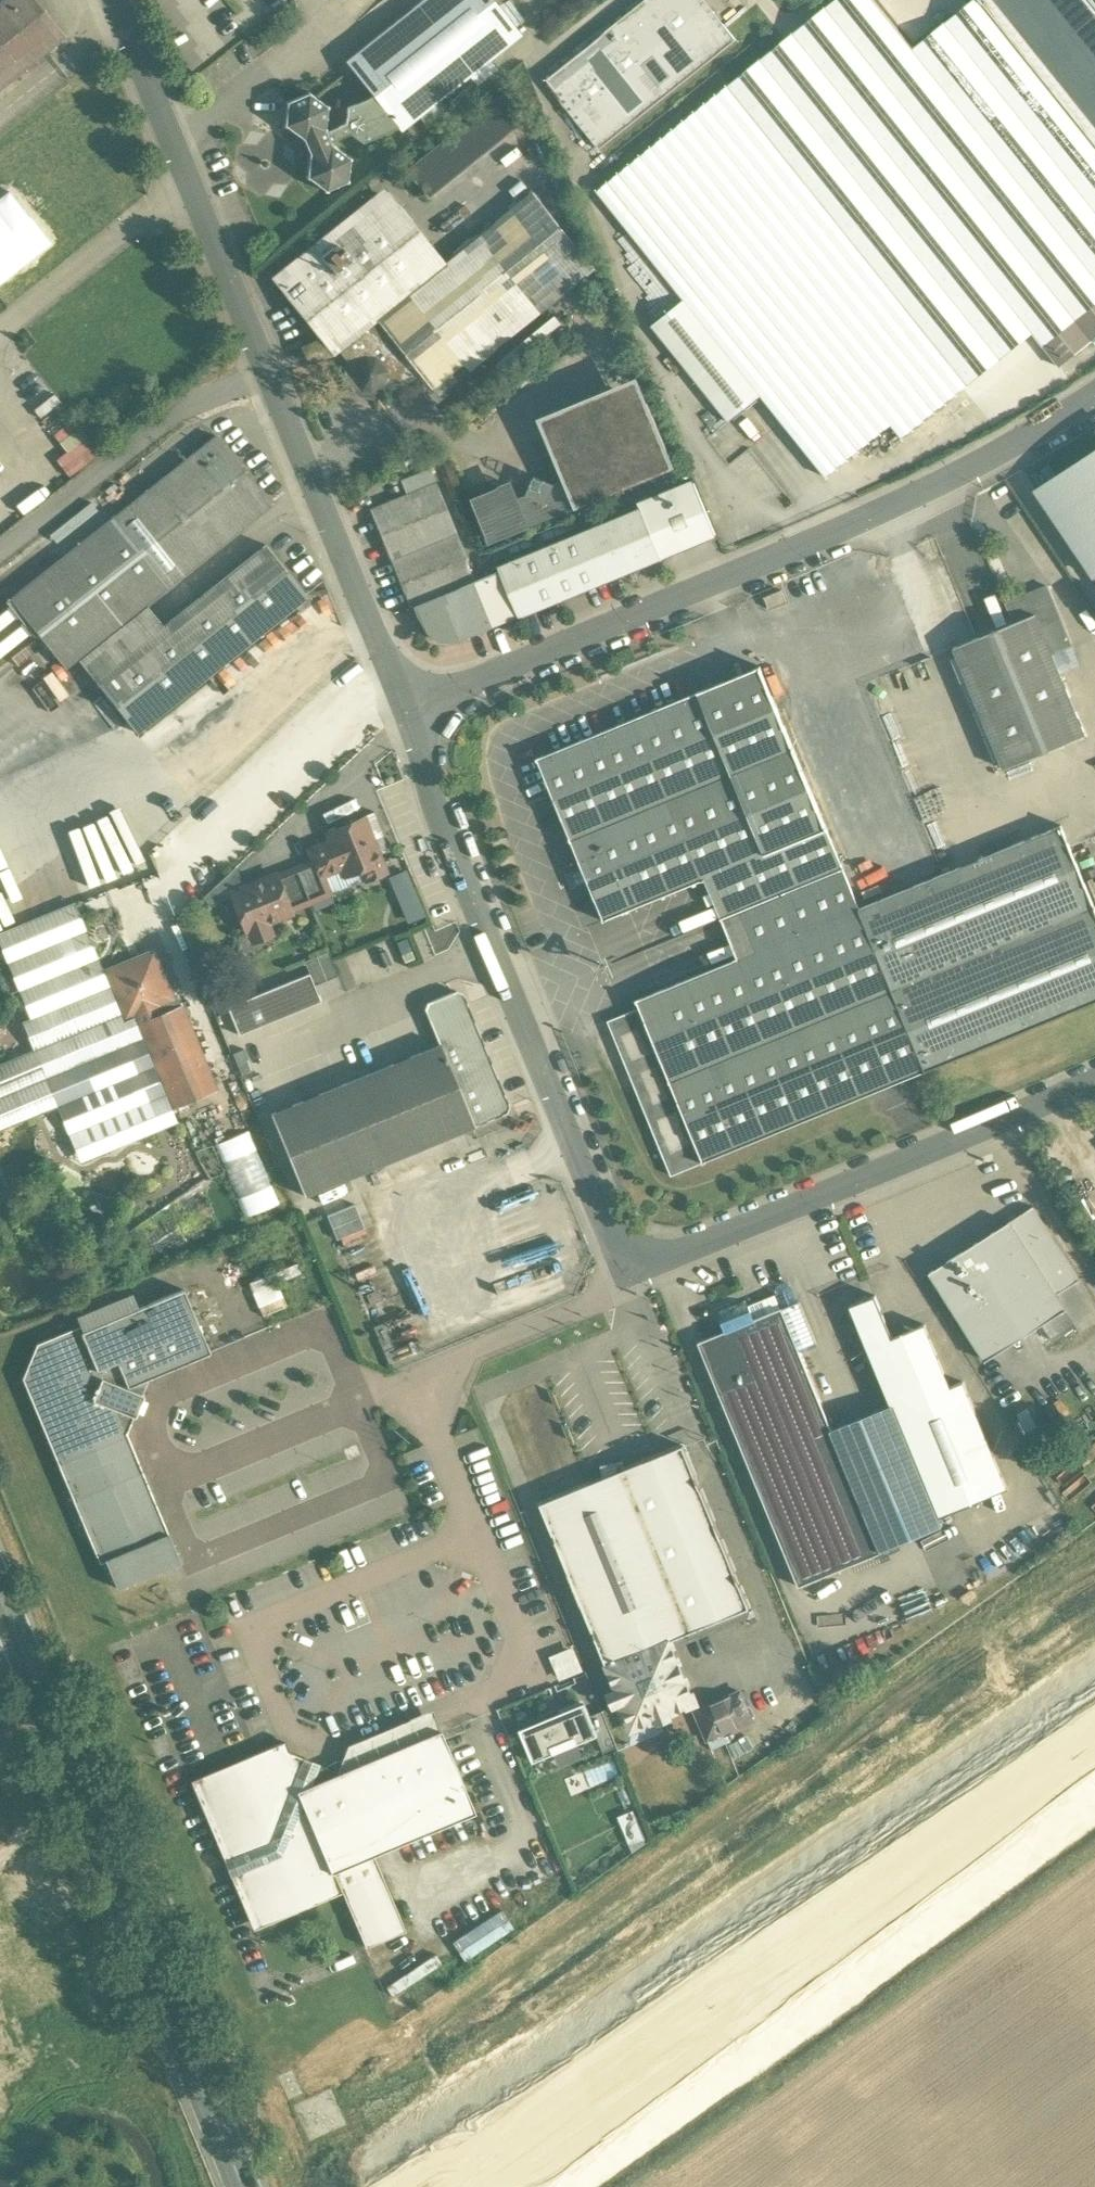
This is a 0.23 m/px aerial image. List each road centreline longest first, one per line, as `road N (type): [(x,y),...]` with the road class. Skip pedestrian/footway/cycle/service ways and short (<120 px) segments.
road 1 (secondary): [(459,2186),(1094,1751)]
road 2 (residential): [(113,0),(409,710)]
road 3 (residential): [(1094,393),(951,477),(409,710)]
road 4 (primary): [(0,1590),(244,2186)]
road 5 (residential): [(409,710),(636,1275)]
road 6 (residential): [(636,1275),(1094,1083)]
road 7 (residential): [(636,1275),(375,1396)]

